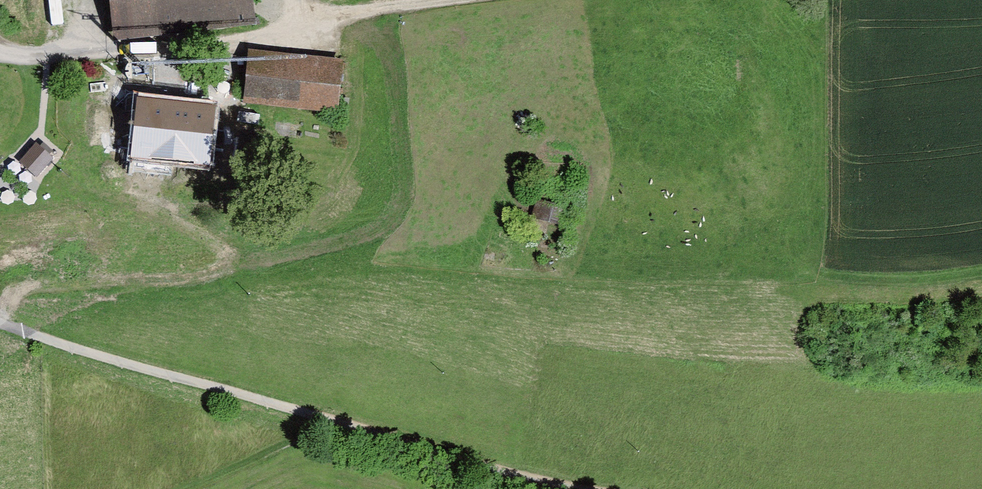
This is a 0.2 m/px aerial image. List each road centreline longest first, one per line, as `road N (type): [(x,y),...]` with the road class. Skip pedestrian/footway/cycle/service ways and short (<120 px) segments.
road 1 (track): [(467,0),(351,10),(311,35),(18,59),(0,52)]
road 2 (track): [(340,424),(0,324)]
road 3 (track): [(613,488),(340,424)]

